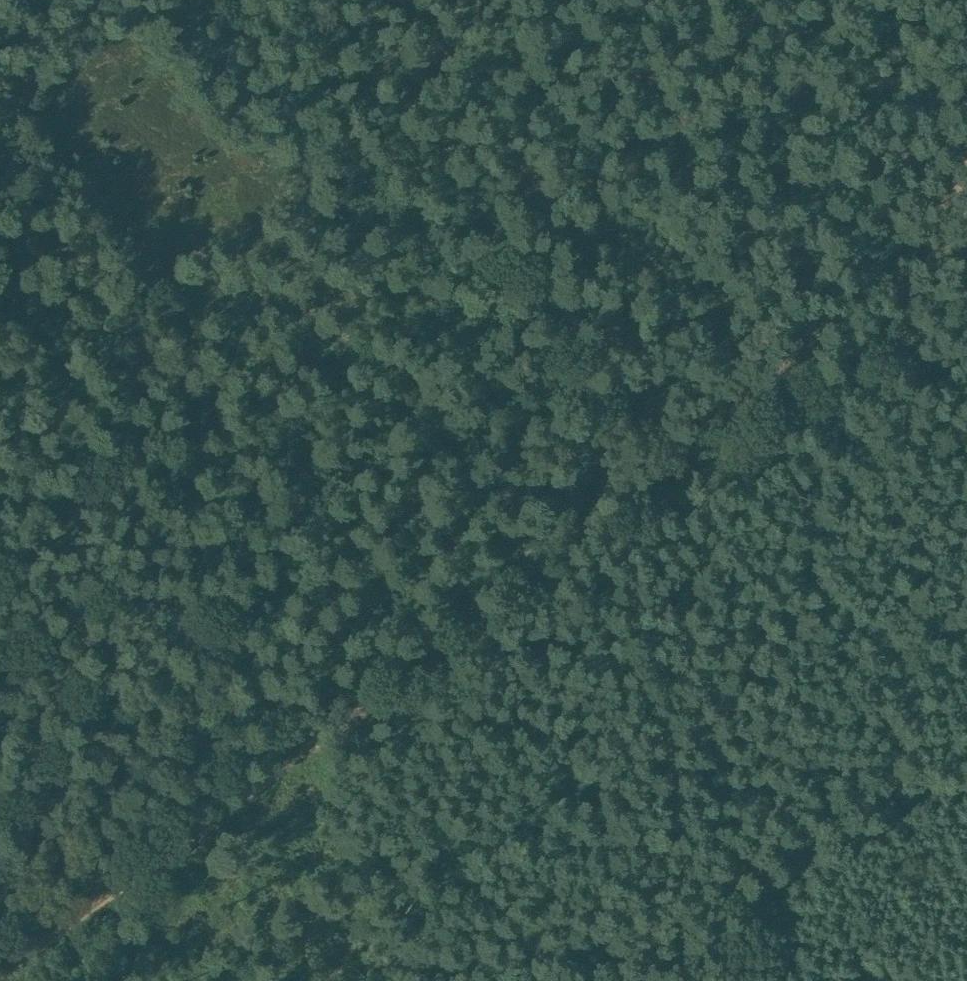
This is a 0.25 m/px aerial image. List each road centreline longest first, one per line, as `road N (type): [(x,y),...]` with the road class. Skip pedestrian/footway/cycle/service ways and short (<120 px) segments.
road 1 (track): [(11,980),(966,291)]

